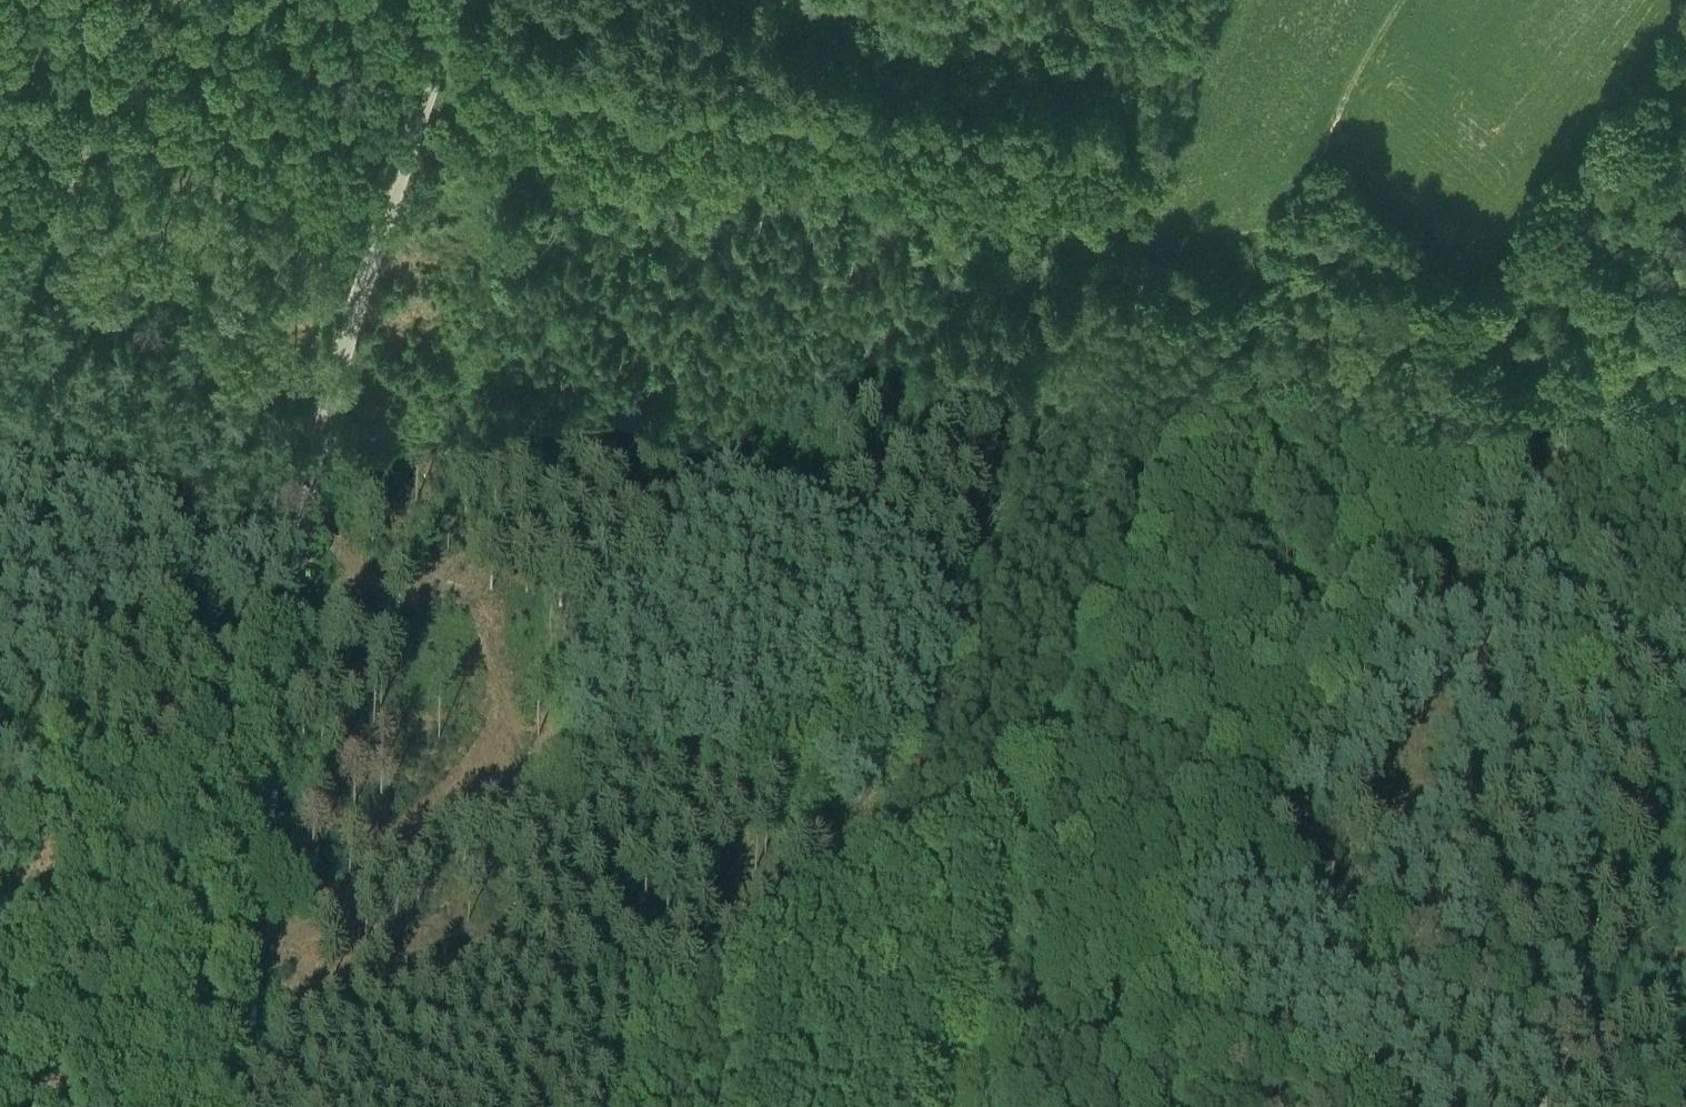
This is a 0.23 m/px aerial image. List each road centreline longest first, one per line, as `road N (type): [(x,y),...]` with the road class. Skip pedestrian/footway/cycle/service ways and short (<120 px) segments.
road 1 (unclassified): [(232,1106),(264,807),(325,425),(456,0)]
road 2 (track): [(1541,1106),(1548,1047),(1576,992),(1629,920),(1685,883)]

